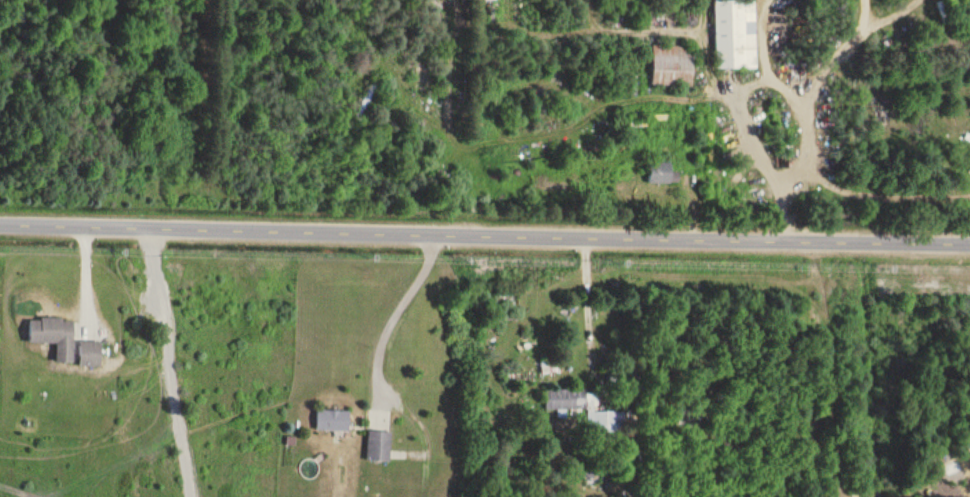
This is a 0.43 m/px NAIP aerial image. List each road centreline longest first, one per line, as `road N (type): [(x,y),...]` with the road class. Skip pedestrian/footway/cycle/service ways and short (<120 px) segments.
road 1 (residential): [(0,223),(969,244)]

